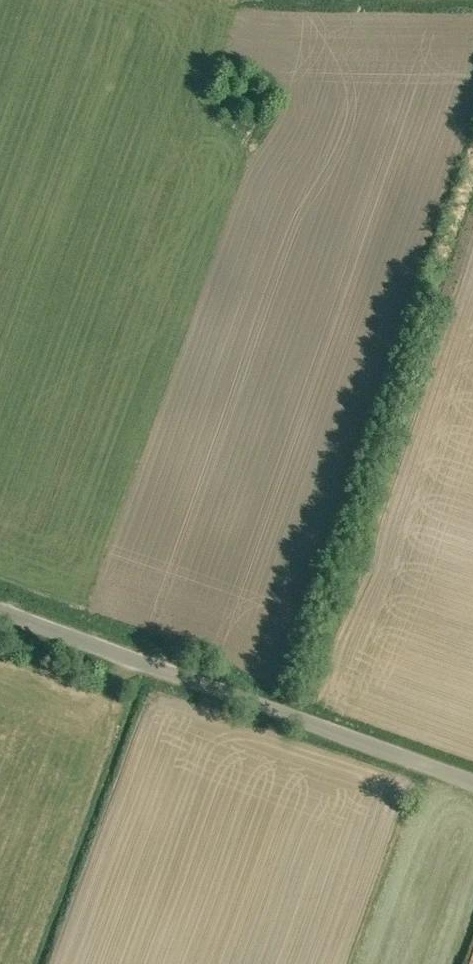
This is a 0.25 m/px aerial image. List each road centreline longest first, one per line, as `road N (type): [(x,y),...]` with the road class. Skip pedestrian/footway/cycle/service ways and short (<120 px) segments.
road 1 (unclassified): [(472,783),(0,613)]

